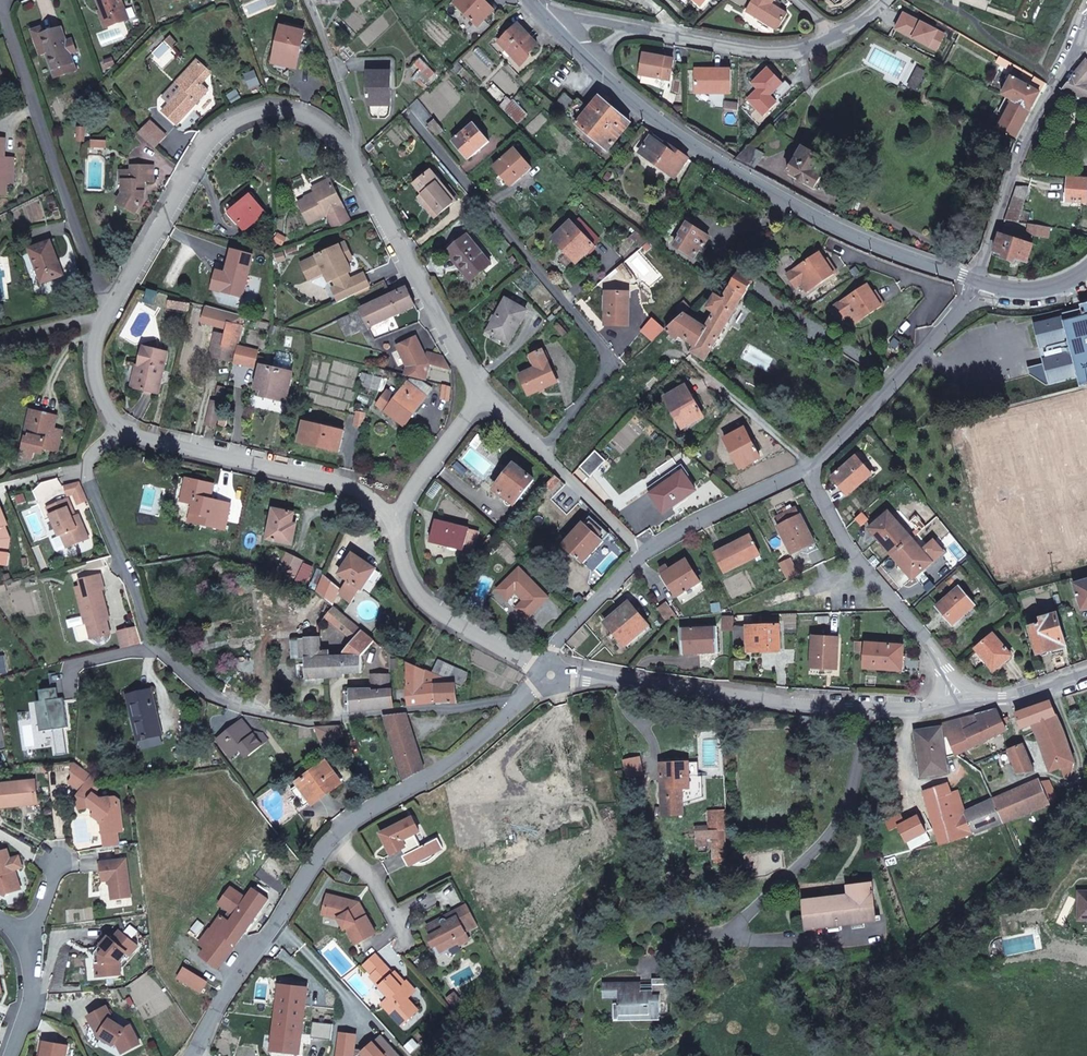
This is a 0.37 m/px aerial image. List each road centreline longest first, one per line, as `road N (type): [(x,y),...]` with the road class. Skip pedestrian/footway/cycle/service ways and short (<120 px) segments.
road 1 (residential): [(113,308),(208,143),(249,115),(286,109),(316,119),(343,145),(483,395),(544,450)]
road 2 (residential): [(516,708),(283,717),(206,696),(148,638),(139,593),(84,467),(123,423)]
road 3 (residential): [(550,676),(434,612),(405,568),(395,514),(366,491),(123,423)]
road 4 (secondary): [(976,285),(866,244),(696,145),(623,91),(544,8)]
road 5 (residential): [(516,708),(439,772),(338,830),(189,1055)]
road 6 (residential): [(544,450),(616,364),(409,116)]
road 7 (residential): [(960,702),(921,710),(851,707),(550,676)]
road 8 (residential): [(113,308),(61,192),(0,4)]
road 9 (residential): [(544,8),(766,49),(806,48),(837,36)]
road 10 (residential): [(976,285),(993,221),(1086,8)]
road 11 (residential): [(960,702),(852,556),(804,469)]
road 12 (residential): [(804,469),(976,285)]
road 13 (residential): [(642,555),(804,469)]
road 14 (residential): [(550,676),(554,648),(642,555)]
road 15 (residential): [(0,919),(26,936),(35,962),(12,1055)]
road 16 (residential): [(544,450),(642,555)]
road 17 (residential): [(1086,672),(1026,695),(960,702)]
road 18 (residential): [(123,423),(97,378),(94,345),(113,308)]

